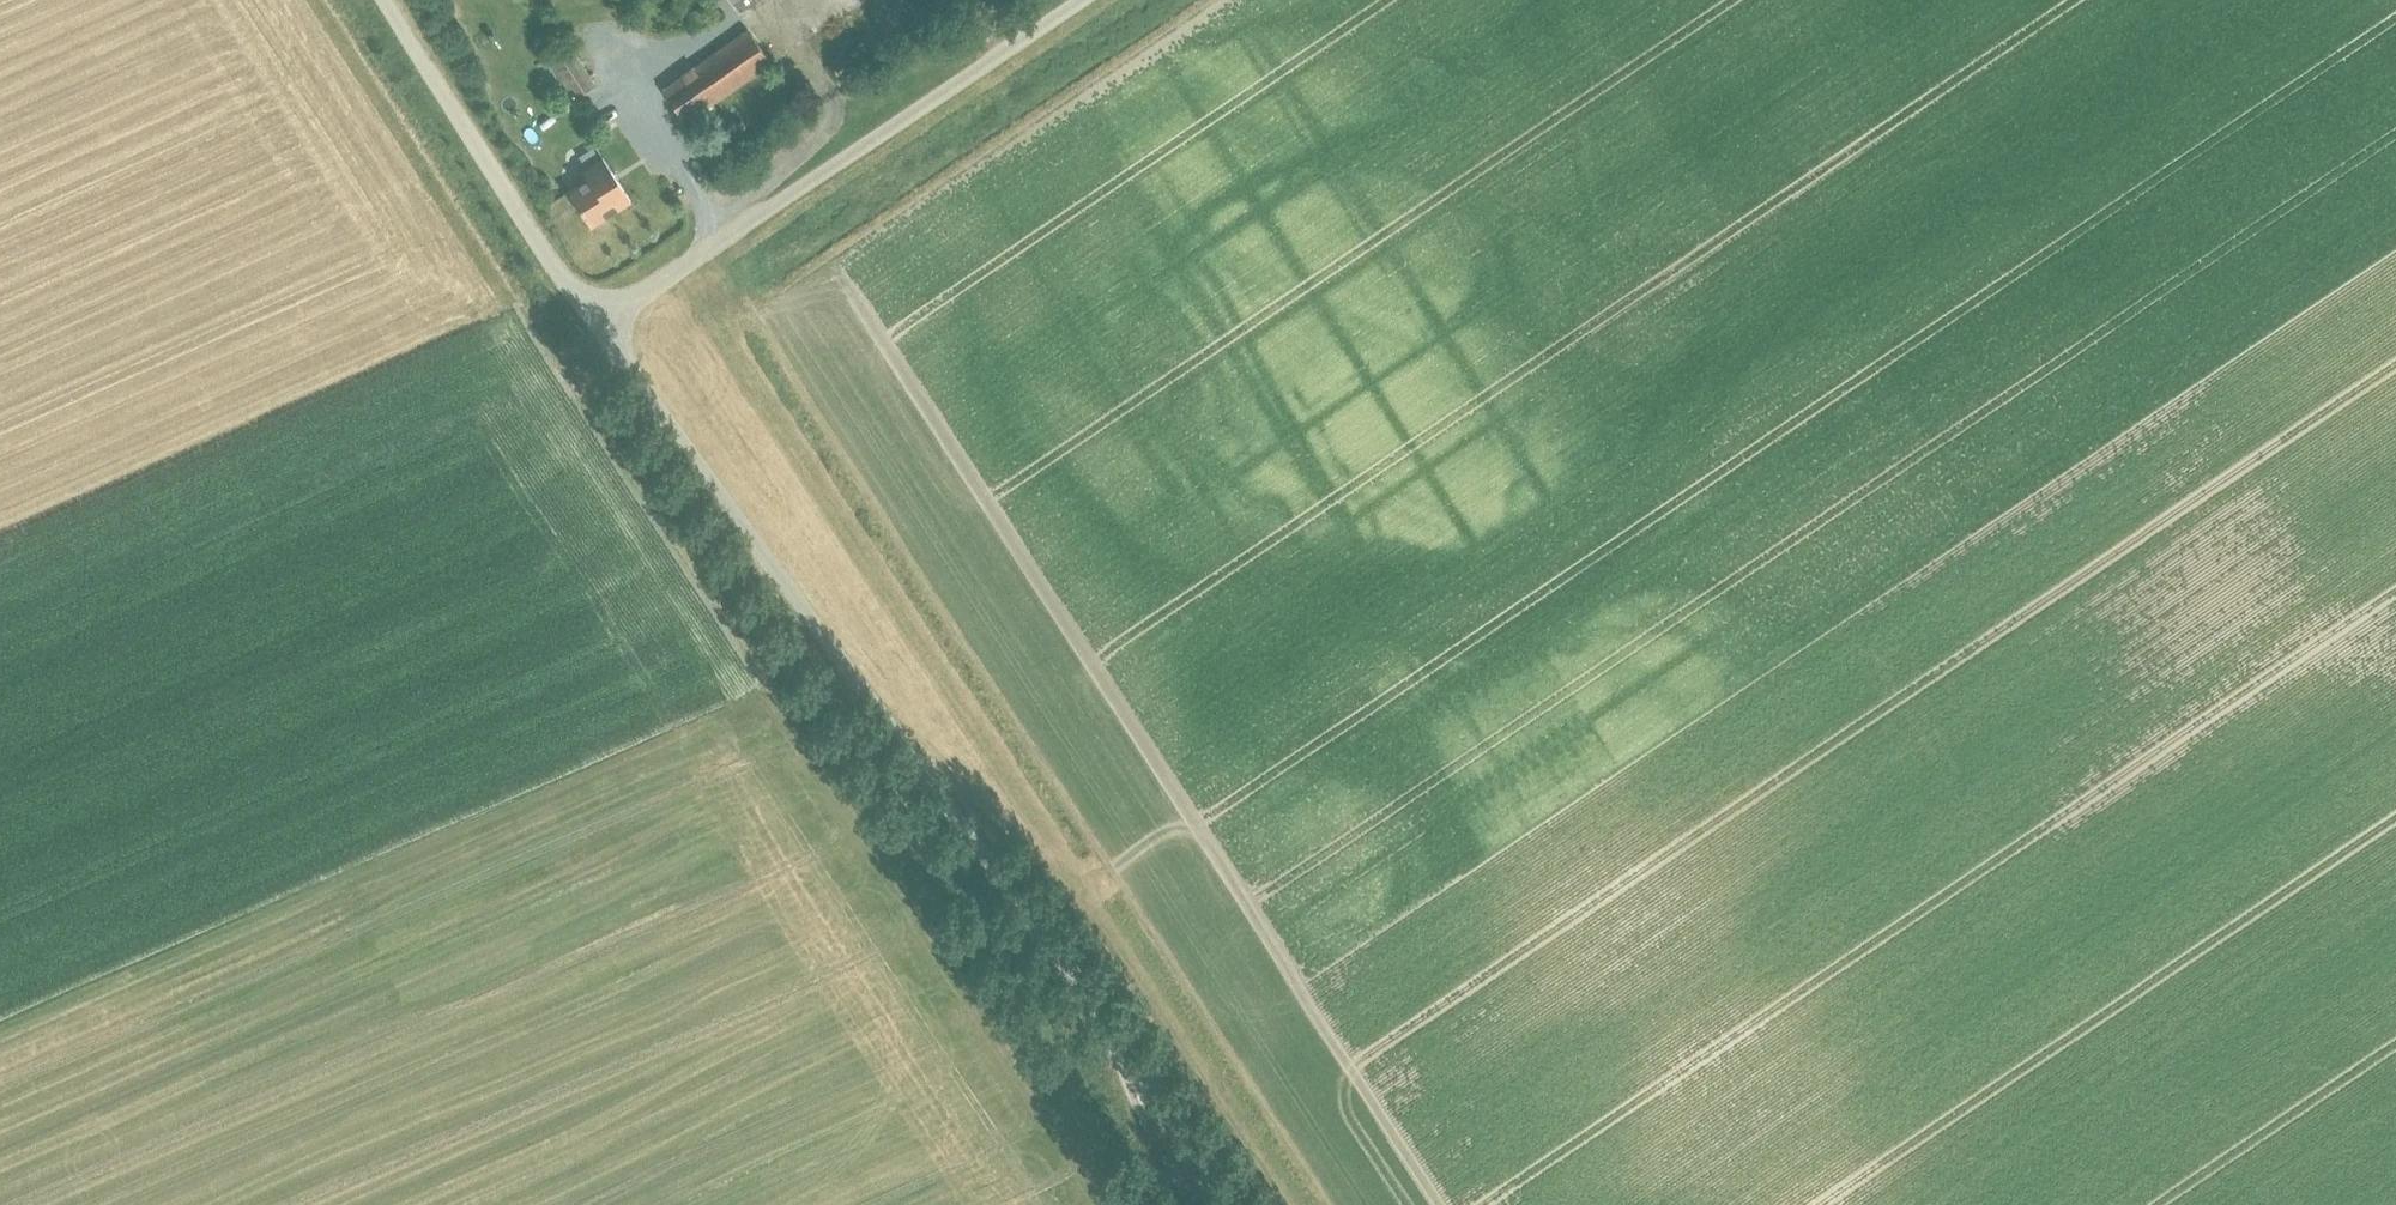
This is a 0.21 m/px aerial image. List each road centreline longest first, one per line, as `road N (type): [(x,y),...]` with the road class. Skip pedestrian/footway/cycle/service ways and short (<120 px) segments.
road 1 (unclassified): [(1212,1204),(596,325)]
road 2 (unclassified): [(596,325),(1074,0)]
road 3 (unclassified): [(596,325),(390,0)]

